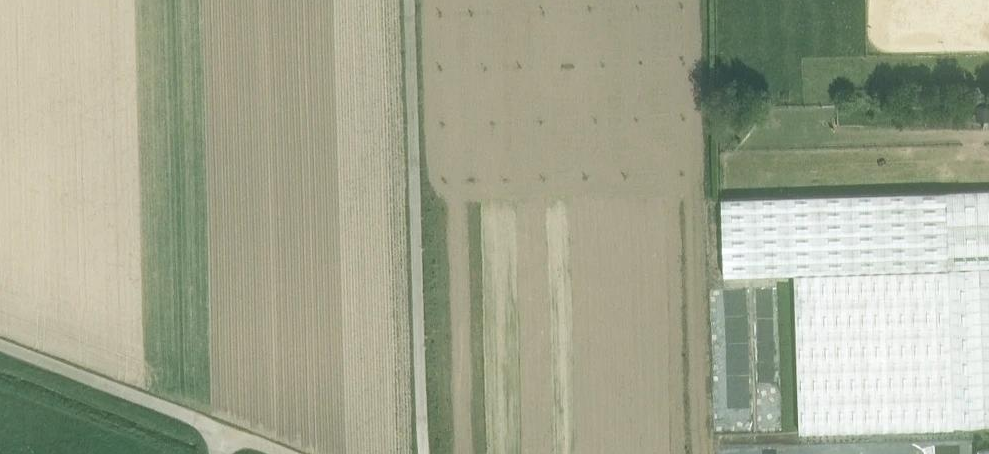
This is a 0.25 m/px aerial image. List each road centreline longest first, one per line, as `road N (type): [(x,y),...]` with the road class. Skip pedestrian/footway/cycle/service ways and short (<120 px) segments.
road 1 (unclassified): [(425,453),(411,0)]
road 2 (unclassified): [(0,339),(231,431)]

